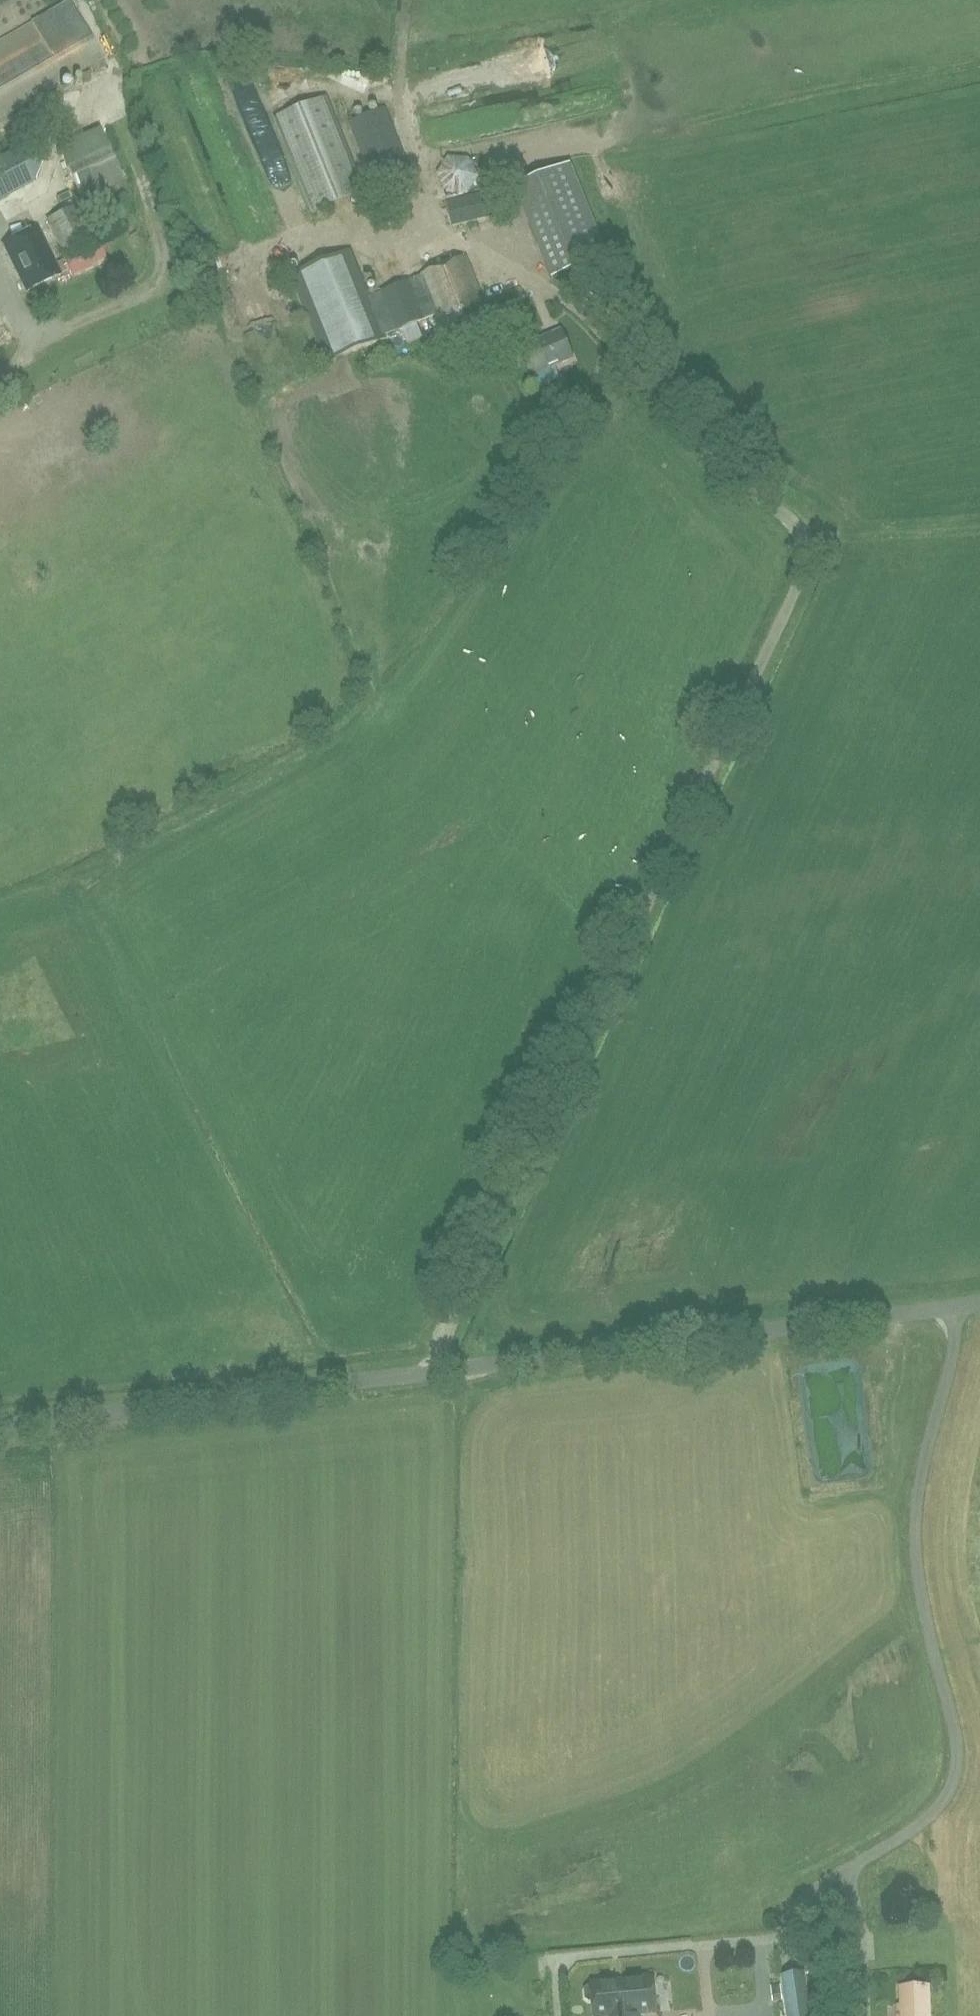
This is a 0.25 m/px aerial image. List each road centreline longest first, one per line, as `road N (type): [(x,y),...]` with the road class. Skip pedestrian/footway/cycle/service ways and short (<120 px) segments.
road 1 (unclassified): [(0,1426),(954,1307)]
road 2 (unclassified): [(858,1863),(930,1815),(956,1768),(916,1530),(953,1350),(954,1307)]
road 3 (unclassified): [(858,1863),(852,1887),(858,1949),(834,1964),(796,1957),(790,1918),(806,1897),(849,1869)]

